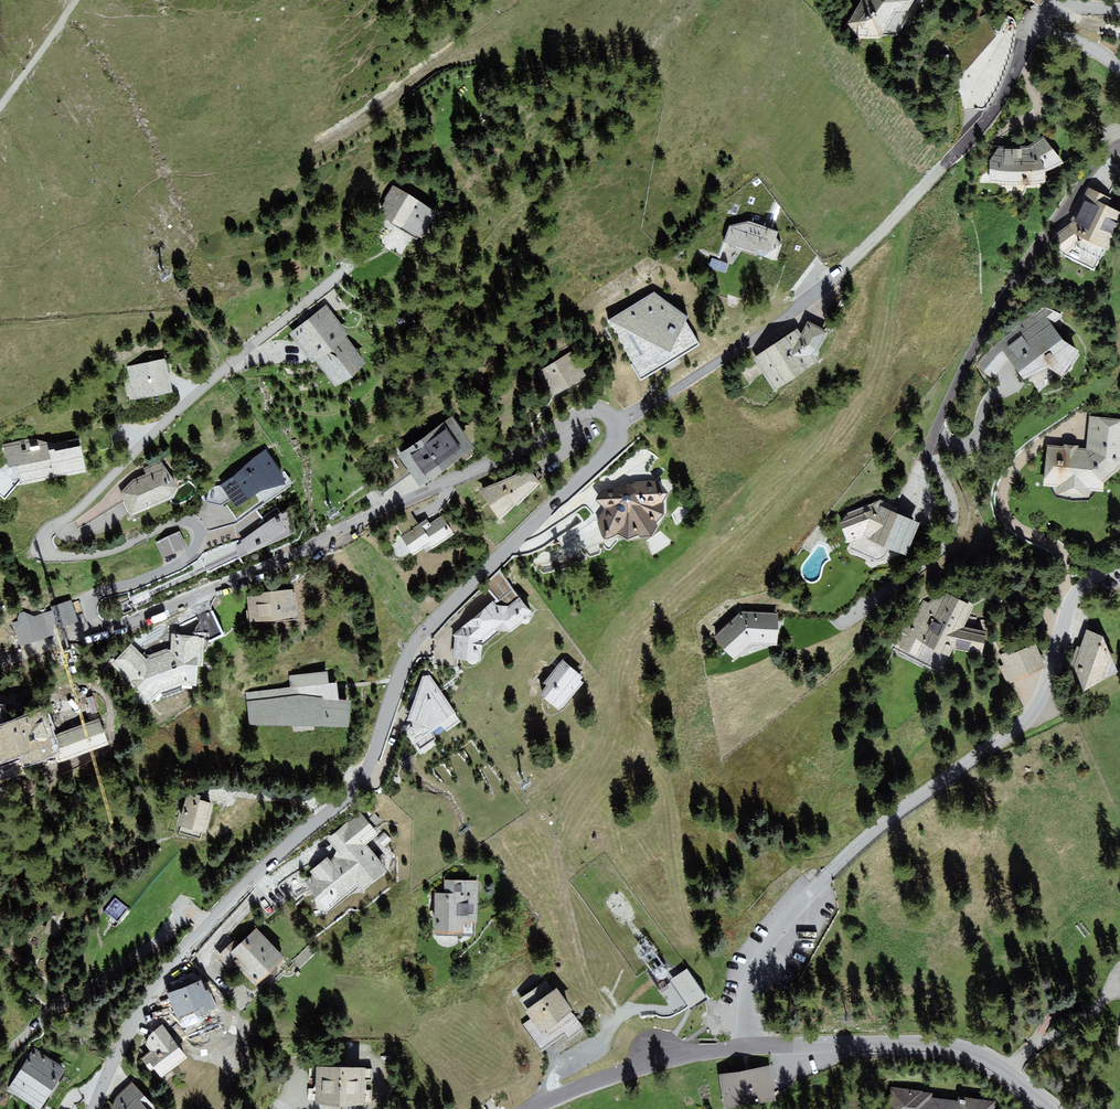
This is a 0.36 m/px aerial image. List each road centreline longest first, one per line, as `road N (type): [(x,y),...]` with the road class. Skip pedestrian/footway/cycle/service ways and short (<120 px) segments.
road 1 (residential): [(95,1108),(126,1038),(169,971),(254,877),(358,784),(414,645),(616,441),(608,415),(584,412),(519,451),(283,563),(122,626),(91,623),(93,598),(177,566),(194,551),(197,531),(176,522),(117,550),(71,557),(47,552),(48,532),(343,272)]
road 2 (residential): [(756,1045),(752,984),(790,919),(875,830),(1022,726),(1049,680),(1075,596),(1119,567)]
road 3 (residential): [(1055,1108),(996,1064),(948,1044),(756,1045)]
road 4 (residential): [(756,1045),(661,1063),(536,1108)]
road 5 (residential): [(1119,68),(1037,20),(1071,5),(1119,11)]
road 6 (track): [(0,108),(77,0)]

